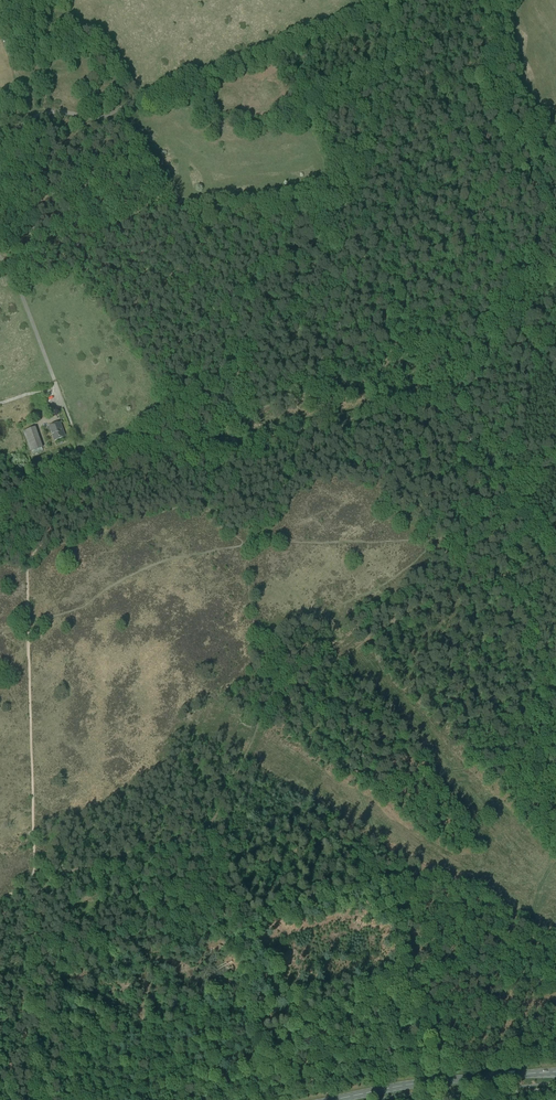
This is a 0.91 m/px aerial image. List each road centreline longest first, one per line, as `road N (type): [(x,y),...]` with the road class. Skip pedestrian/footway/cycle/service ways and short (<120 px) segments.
road 1 (track): [(442,538),(391,580),(310,619),(209,825),(56,876),(35,893)]
road 2 (track): [(35,873),(28,621)]
road 3 (track): [(237,444),(417,408),(445,398),(469,375)]
road 4 (track): [(410,0),(400,23),(413,59),(366,178),(373,215)]
road 5 (primary): [(332,1099),(421,1083),(555,1072)]
road 6 (track): [(237,920),(275,1099)]
road 7 (track): [(83,480),(220,440),(237,444)]
road 8 (track): [(28,621),(29,559),(83,480)]
road 9 (track): [(41,1099),(38,965)]

